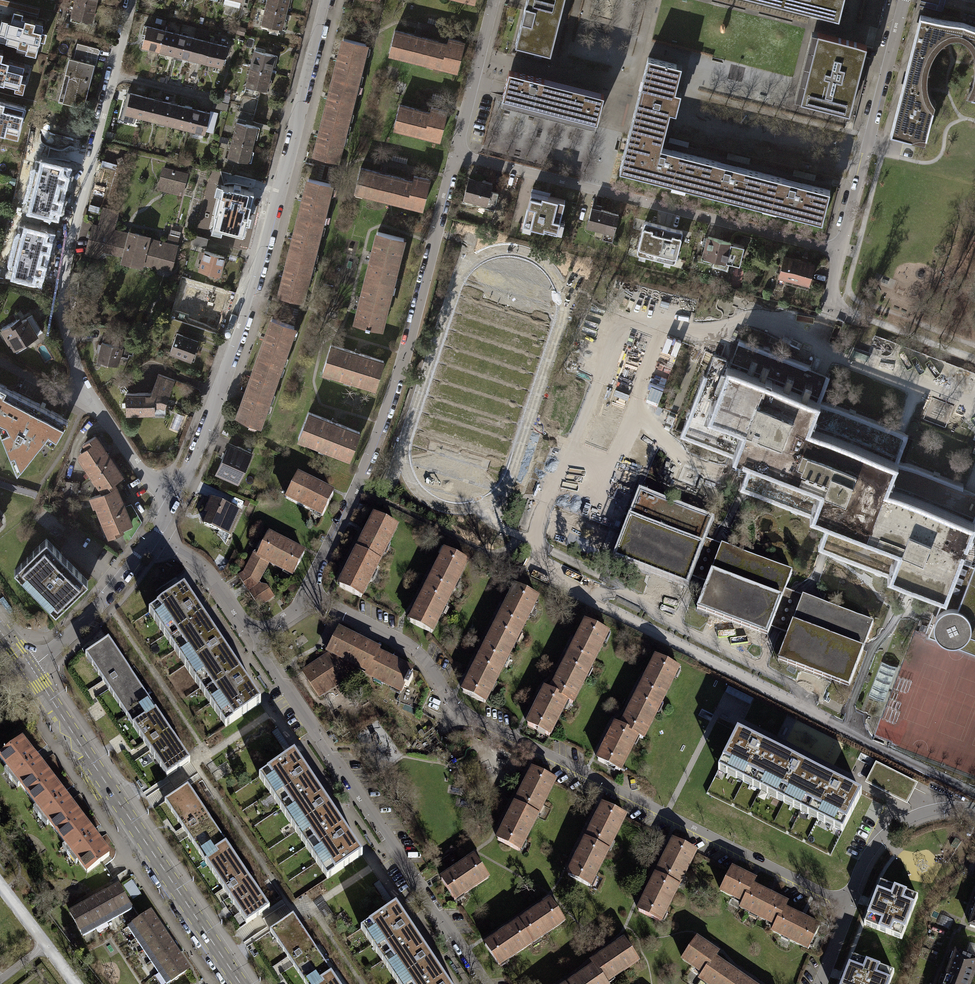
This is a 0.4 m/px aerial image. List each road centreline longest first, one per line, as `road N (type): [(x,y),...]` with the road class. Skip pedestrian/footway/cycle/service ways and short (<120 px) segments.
road 1 (residential): [(847,904),(461,713),(417,653),(305,595)]
road 2 (residential): [(324,0),(283,181),(212,415),(170,503)]
road 3 (residential): [(453,154),(381,426),(305,595)]
road 4 (residential): [(253,634),(482,983)]
road 5 (residential): [(131,0),(65,264),(63,313),(89,396)]
road 6 (residential): [(841,252),(453,154)]
road 7 (primary): [(240,983),(31,669)]
road 8 (residential): [(841,252),(904,0)]
road 9 (residential): [(152,534),(96,606),(31,669)]
road 10 (residential): [(847,904),(864,860),(891,830),(931,811),(974,813)]
road 11 (residential): [(492,0),(453,154)]
road 12 (residential): [(152,534),(212,576),(253,634)]
road 13 (residential): [(89,396),(170,503)]

